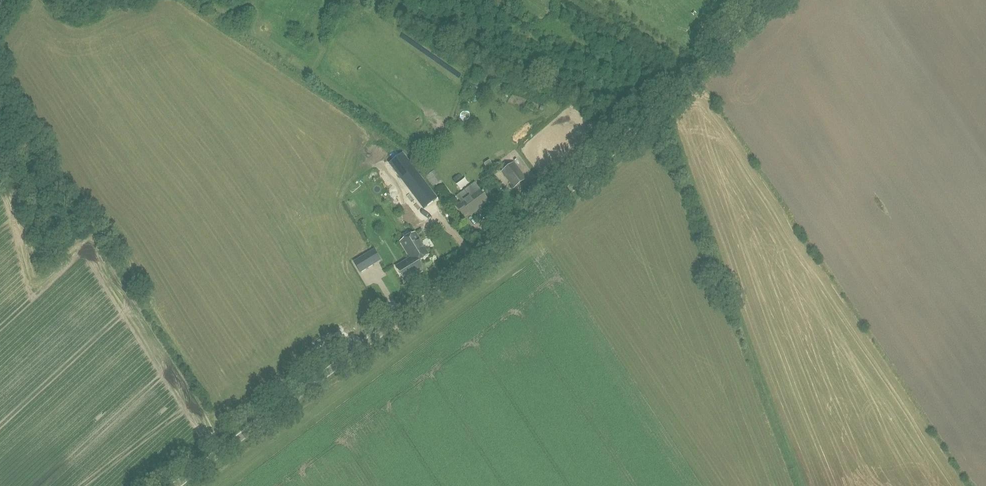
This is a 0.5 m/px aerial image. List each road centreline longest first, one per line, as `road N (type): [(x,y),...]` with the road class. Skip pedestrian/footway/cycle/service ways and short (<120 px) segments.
road 1 (unclassified): [(185,485),(539,219),(768,0)]

